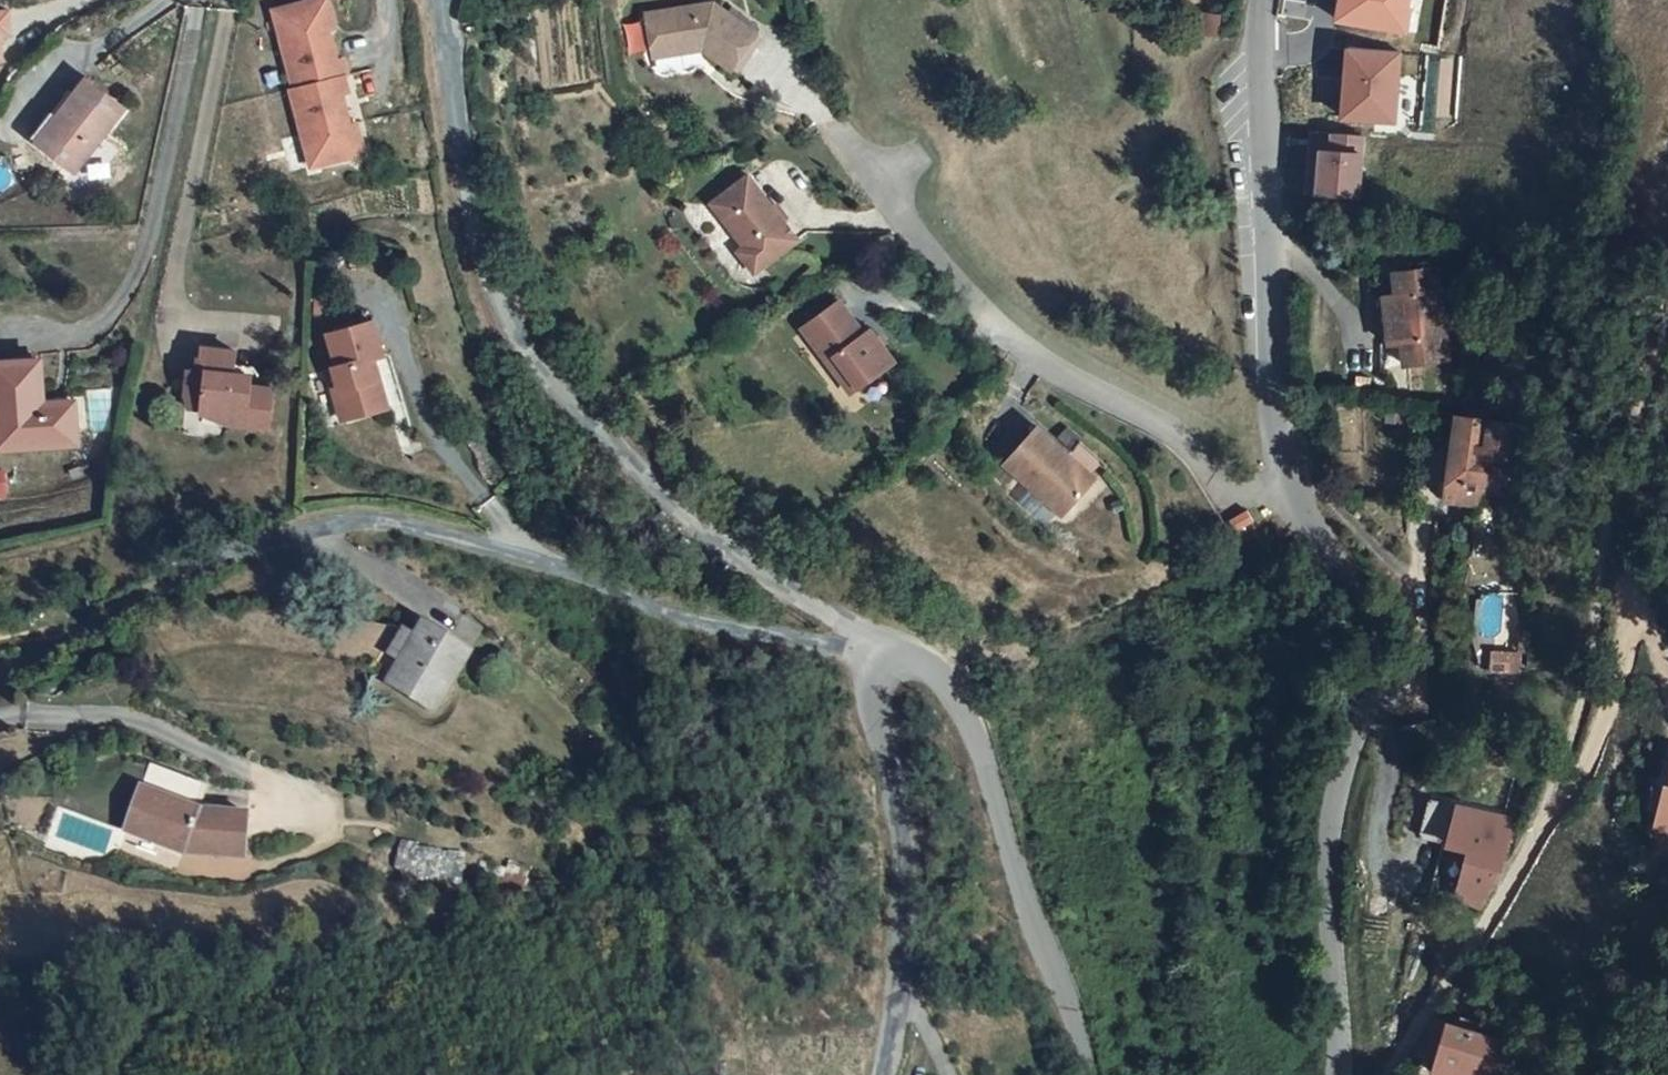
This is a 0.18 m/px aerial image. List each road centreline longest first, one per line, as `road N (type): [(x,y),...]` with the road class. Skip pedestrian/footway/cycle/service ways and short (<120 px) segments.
road 1 (residential): [(0,675),(226,552),(310,520),(378,516),(690,614),(884,656)]
road 2 (residential): [(884,656),(855,627),(747,561),(592,435),(518,348),(474,234),(438,0)]
road 3 (track): [(1667,353),(1647,393),(1607,523),(1570,731),(1544,816),(1470,946)]
road 4 (residential): [(817,116),(1025,348),(1160,421),(1216,481),(1243,493),(1286,479)]
road 5 (tertiary): [(1338,1074),(1328,818),(1360,692),(1367,620),(1286,479)]
road 6 (tertiary): [(884,656),(906,654),(945,671),(969,714),(1093,1074)]
road 7 (tertiary): [(1286,479),(1271,387),(1266,0)]
road 8 (track): [(197,0),(154,225),(122,303),(82,329),(14,338)]
road 9 (tertiary): [(877,1074),(898,989),(898,833),(869,703),(872,672),(884,656)]
road 10 (track): [(227,0),(171,291),(193,327),(263,338)]
road 11 (track): [(356,816),(119,714),(0,716)]
road 12 (track): [(1470,946),(1377,1074)]

